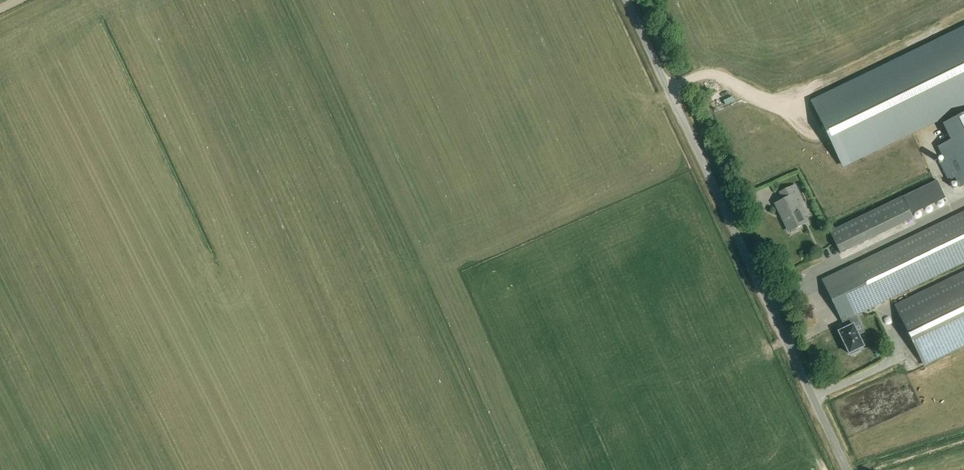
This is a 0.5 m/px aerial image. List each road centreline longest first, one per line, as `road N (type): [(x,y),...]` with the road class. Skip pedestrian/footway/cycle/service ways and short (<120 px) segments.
road 1 (unclassified): [(847,469),(627,0)]

